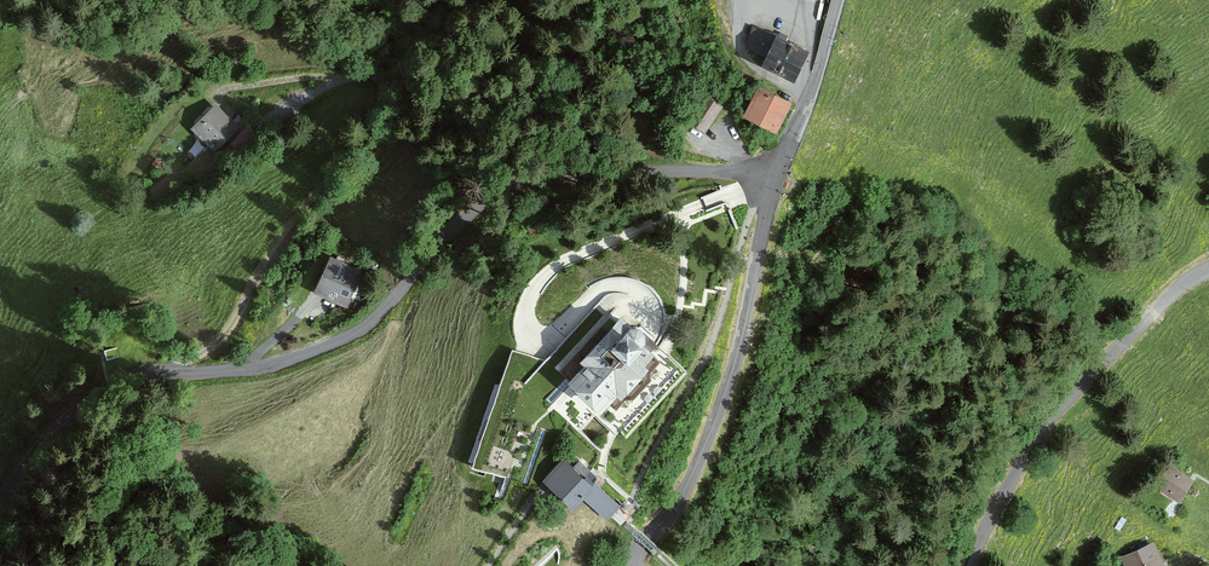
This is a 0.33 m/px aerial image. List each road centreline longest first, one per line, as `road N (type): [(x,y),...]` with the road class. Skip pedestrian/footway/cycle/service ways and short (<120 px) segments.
road 1 (unclassified): [(777,173),(536,177),(497,190),(359,332),(276,365),(147,377),(95,394),(0,509)]
road 2 (unclassified): [(777,173),(717,416),(683,498),(633,565)]
road 3 (unclassified): [(972,565),(998,506),(1061,406),(1170,297),(1208,271)]
road 4 (unclassified): [(839,0),(777,173)]

